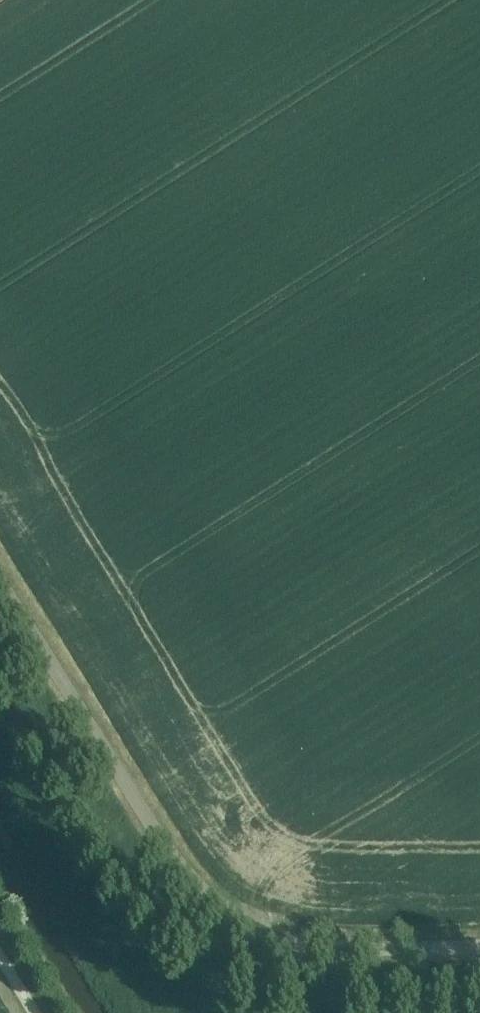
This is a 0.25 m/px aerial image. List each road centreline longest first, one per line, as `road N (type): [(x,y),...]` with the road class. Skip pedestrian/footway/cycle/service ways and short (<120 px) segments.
road 1 (unclassified): [(479,943),(303,947),(249,928),(204,892),(0,573)]

